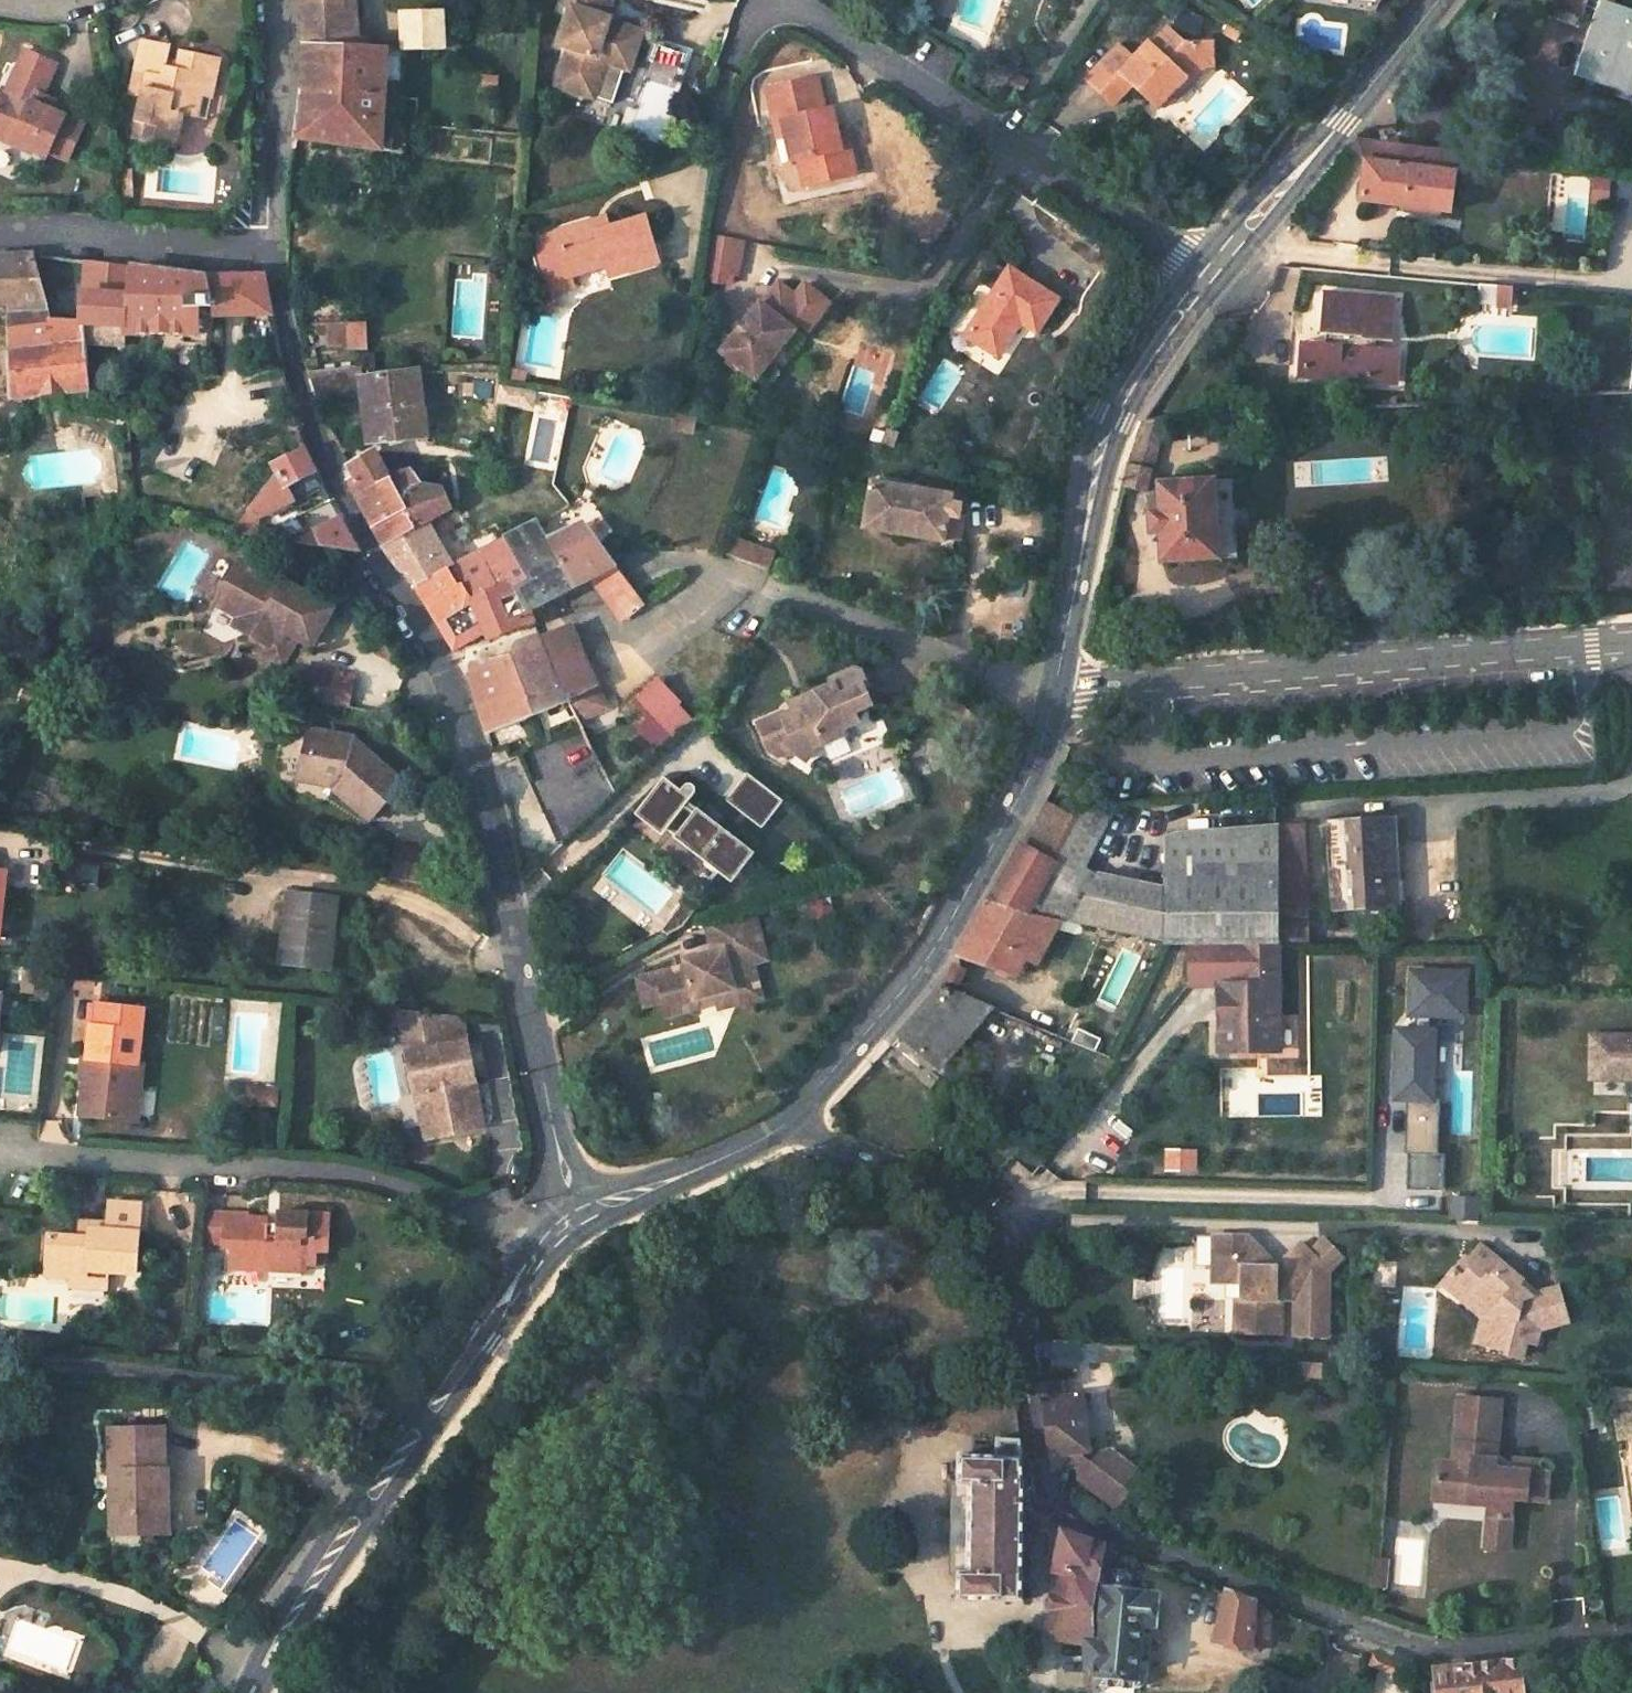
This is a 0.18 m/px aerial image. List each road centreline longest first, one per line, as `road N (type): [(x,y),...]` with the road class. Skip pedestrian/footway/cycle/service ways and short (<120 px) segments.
road 1 (residential): [(783,1129),(996,1214),(1004,1226),(1039,1498),(1069,1521),(1429,1654),(1631,1631)]
road 2 (secondary): [(1437,0),(1204,282),(1125,392),(1111,419),(1055,687)]
road 3 (residential): [(403,601),(463,730),(575,1219)]
road 4 (residential): [(1055,687),(1631,641)]
road 5 (secondary): [(575,1219),(538,1256),(249,1692)]
road 6 (secondary): [(1055,687),(1034,768),(881,1025),(783,1129)]
road 7 (residential): [(267,244),(305,423),(403,601)]
road 8 (residential): [(267,244),(0,235)]
road 9 (residential): [(277,0),(282,95),(267,244)]
road 10 (secondary): [(783,1129),(575,1219)]

